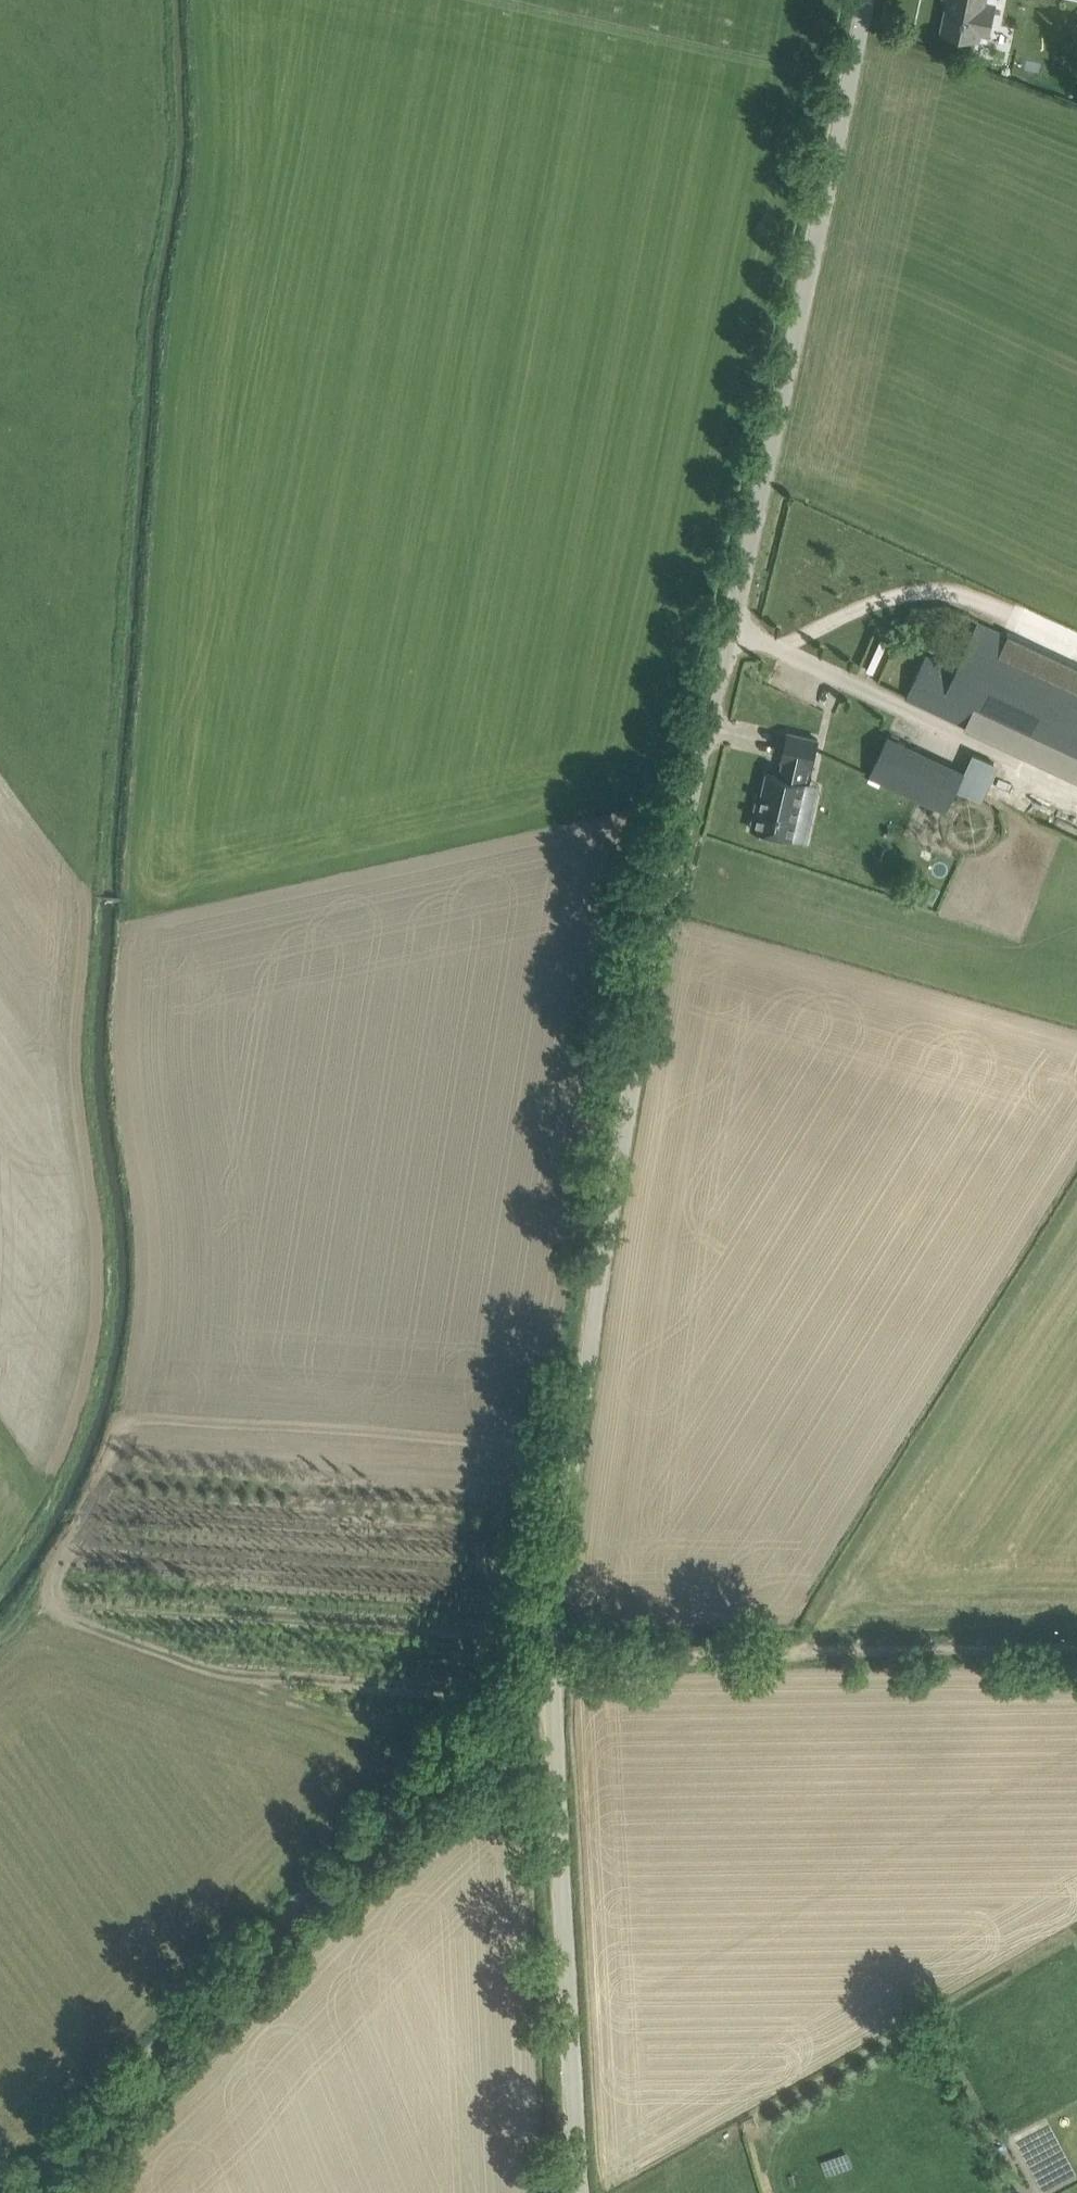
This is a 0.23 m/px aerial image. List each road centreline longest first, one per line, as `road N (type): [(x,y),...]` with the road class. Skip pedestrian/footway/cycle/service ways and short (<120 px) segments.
road 1 (unclassified): [(579,2192),(559,1839),(556,1569),(635,1066),(866,0)]
road 2 (track): [(21,2192),(552,1650),(1076,1644)]

